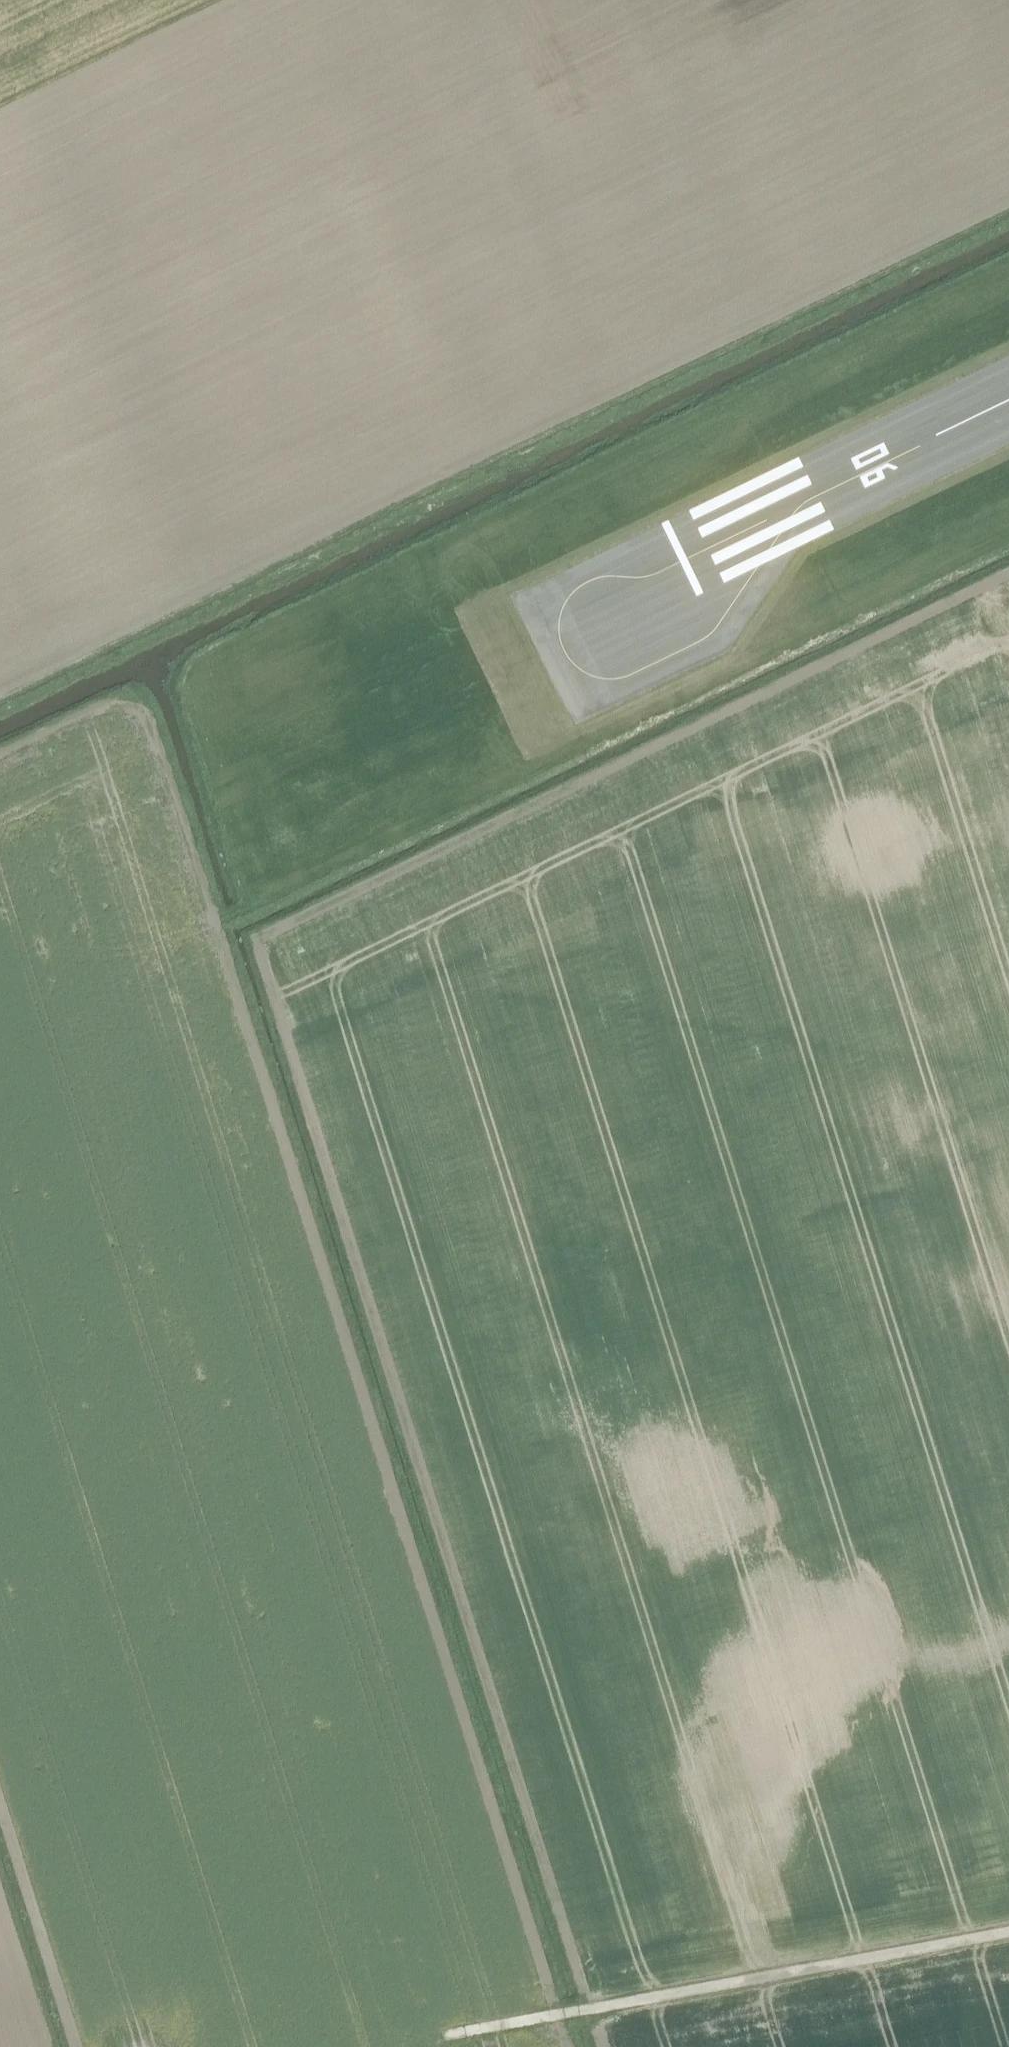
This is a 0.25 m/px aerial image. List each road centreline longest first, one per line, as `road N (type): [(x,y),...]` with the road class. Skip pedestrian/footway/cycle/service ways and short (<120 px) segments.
road 1 (track): [(1008,1933),(458,2035)]

